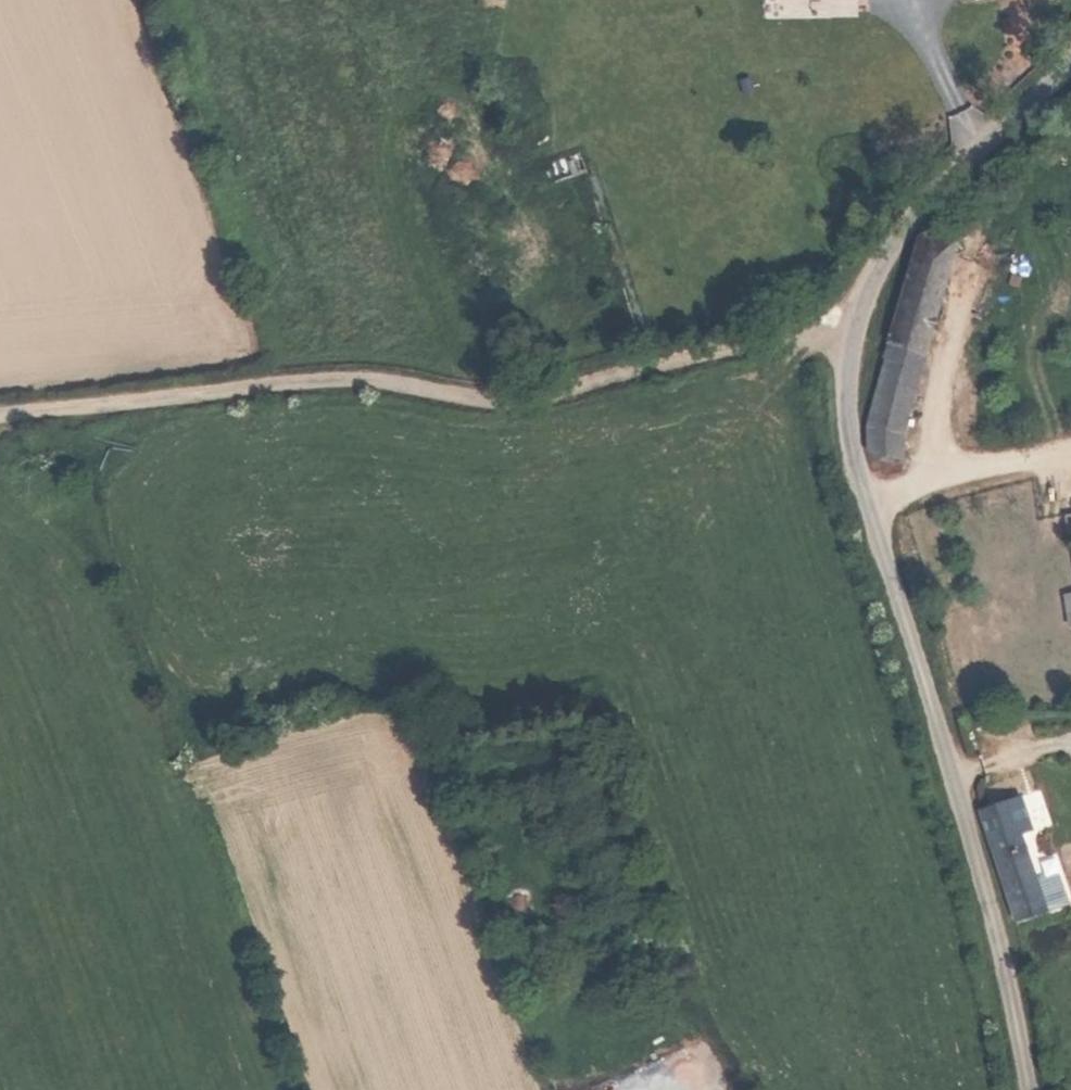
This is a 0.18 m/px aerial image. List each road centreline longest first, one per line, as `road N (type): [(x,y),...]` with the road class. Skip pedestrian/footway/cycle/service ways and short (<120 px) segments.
road 1 (unclassified): [(1070,60),(939,181),(886,244),(856,321),(848,383),(867,498),(1002,955),(1028,1089)]
road 2 (track): [(856,321),(543,399),(483,401),(380,384),(274,388),(0,421)]

